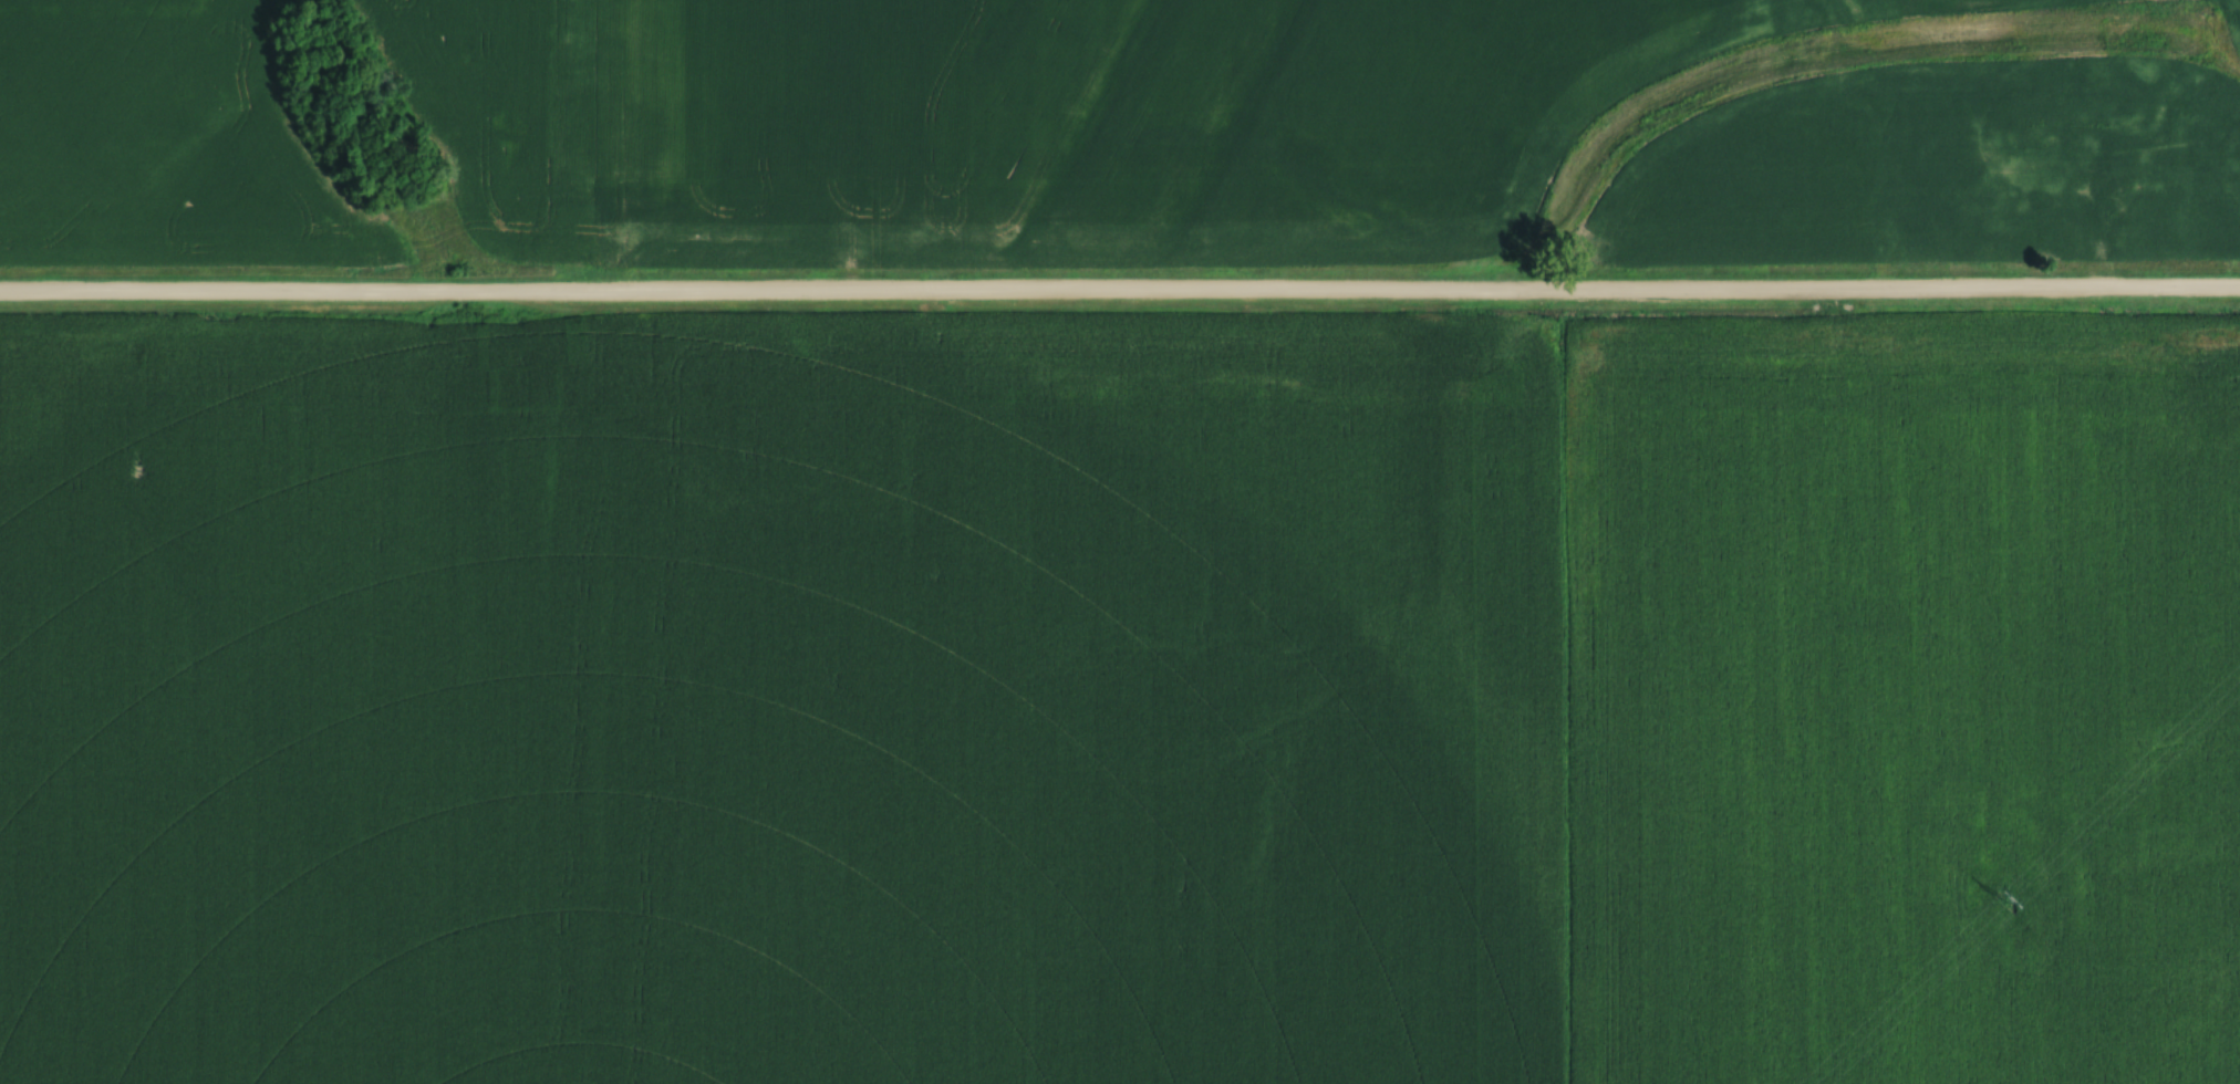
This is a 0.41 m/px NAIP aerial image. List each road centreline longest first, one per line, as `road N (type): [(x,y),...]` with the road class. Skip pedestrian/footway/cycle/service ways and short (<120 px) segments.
road 1 (residential): [(0,296),(2239,287)]

